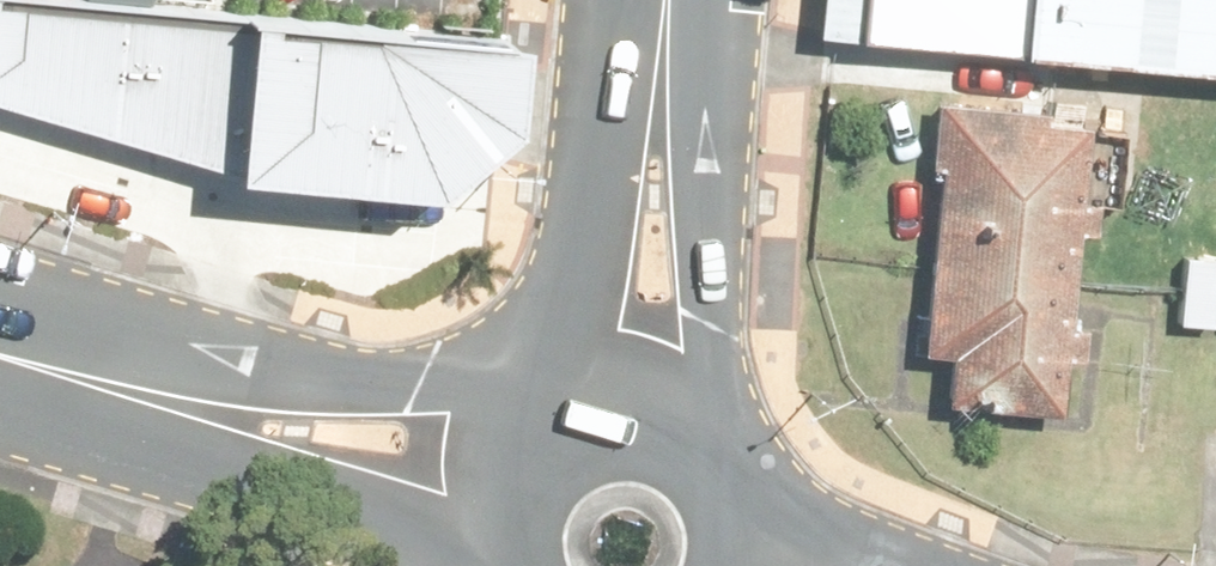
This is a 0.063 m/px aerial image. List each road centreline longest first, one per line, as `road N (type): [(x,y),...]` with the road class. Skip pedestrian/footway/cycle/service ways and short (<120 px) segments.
road 1 (secondary): [(515,462),(295,434),(0,355)]
road 2 (tertiary): [(641,411),(671,0)]
road 3 (secondary): [(641,411),(681,425),(715,450),(737,486),(748,526),(745,565)]
road 4 (secondary): [(515,462),(570,419),(641,411)]

